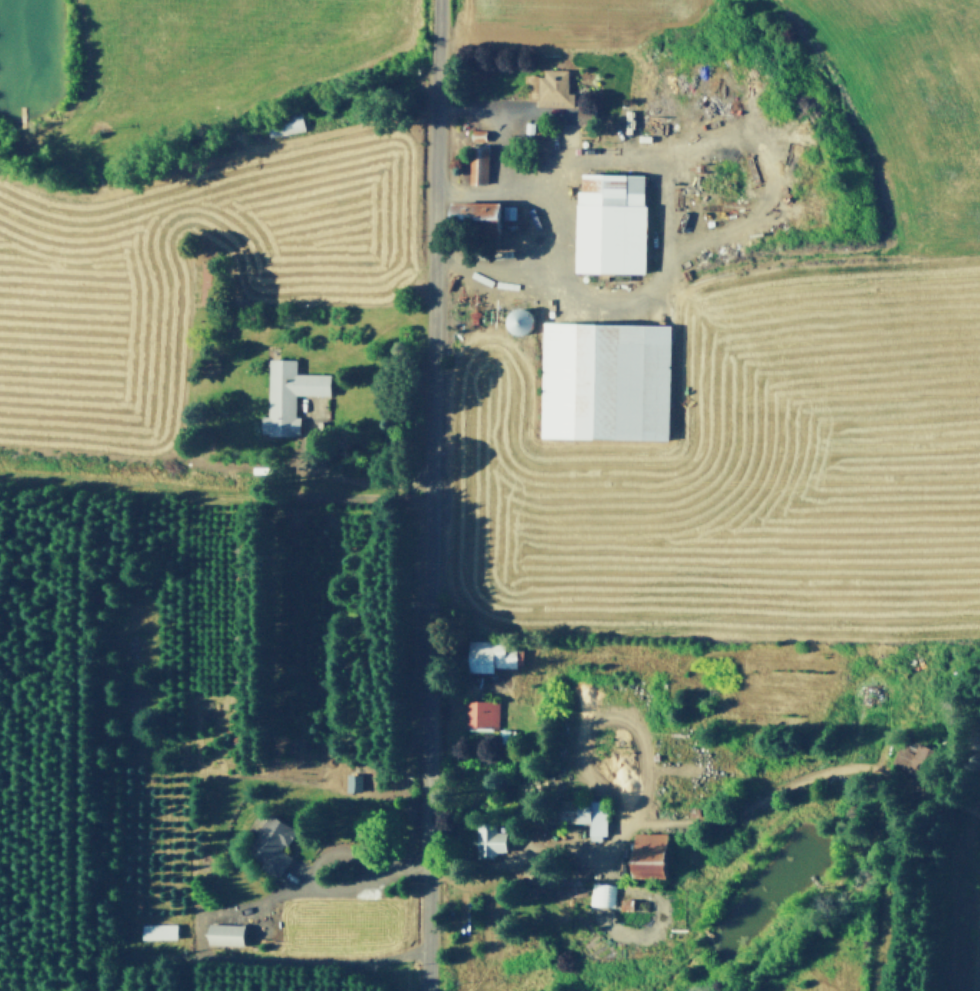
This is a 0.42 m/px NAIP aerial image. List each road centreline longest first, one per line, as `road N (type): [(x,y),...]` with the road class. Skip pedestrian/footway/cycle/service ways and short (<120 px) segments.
road 1 (residential): [(425,990),(440,0)]
road 2 (track): [(604,844),(616,919),(668,932),(713,973),(745,966),(763,951),(852,848),(839,823),(801,807),(784,812),(722,865),(696,850),(685,819)]
road 3 (track): [(0,171),(87,197),(233,152),(380,120),(410,125),(434,151)]
road 4 (track): [(426,949),(0,950)]
road 5 (track): [(873,990),(891,888),(969,806)]

